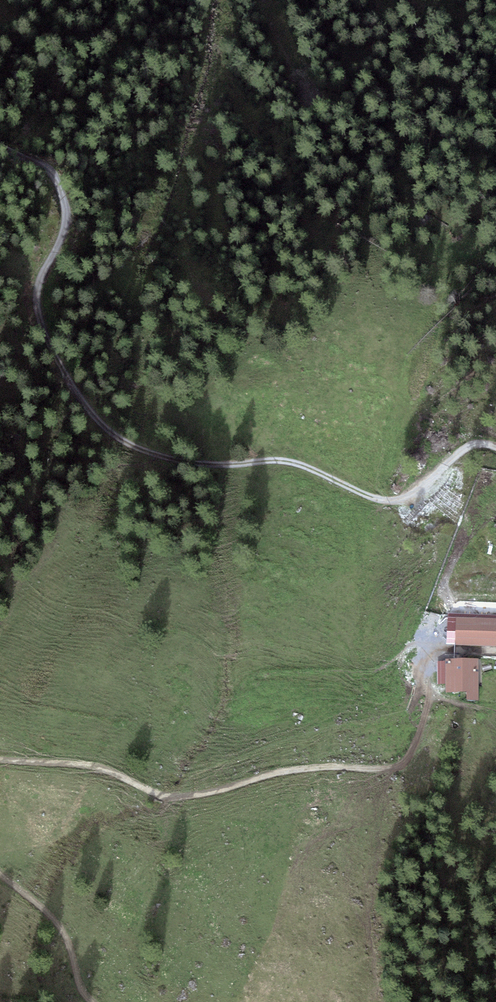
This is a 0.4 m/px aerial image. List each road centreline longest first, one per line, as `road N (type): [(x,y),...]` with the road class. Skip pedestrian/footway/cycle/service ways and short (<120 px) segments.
road 1 (track): [(0,154),(33,163),(62,191),(65,233),(34,289),(44,357),(102,424),(147,454),(198,469),(296,464),(376,500),(407,498),(460,450),(495,448)]
road 2 (track): [(0,759),(100,765),(178,798),(302,770),(380,770),(404,762),(419,734),(431,694),(429,652),(495,652)]
road 3 (track): [(101,1001),(84,992),(62,928),(0,868)]

